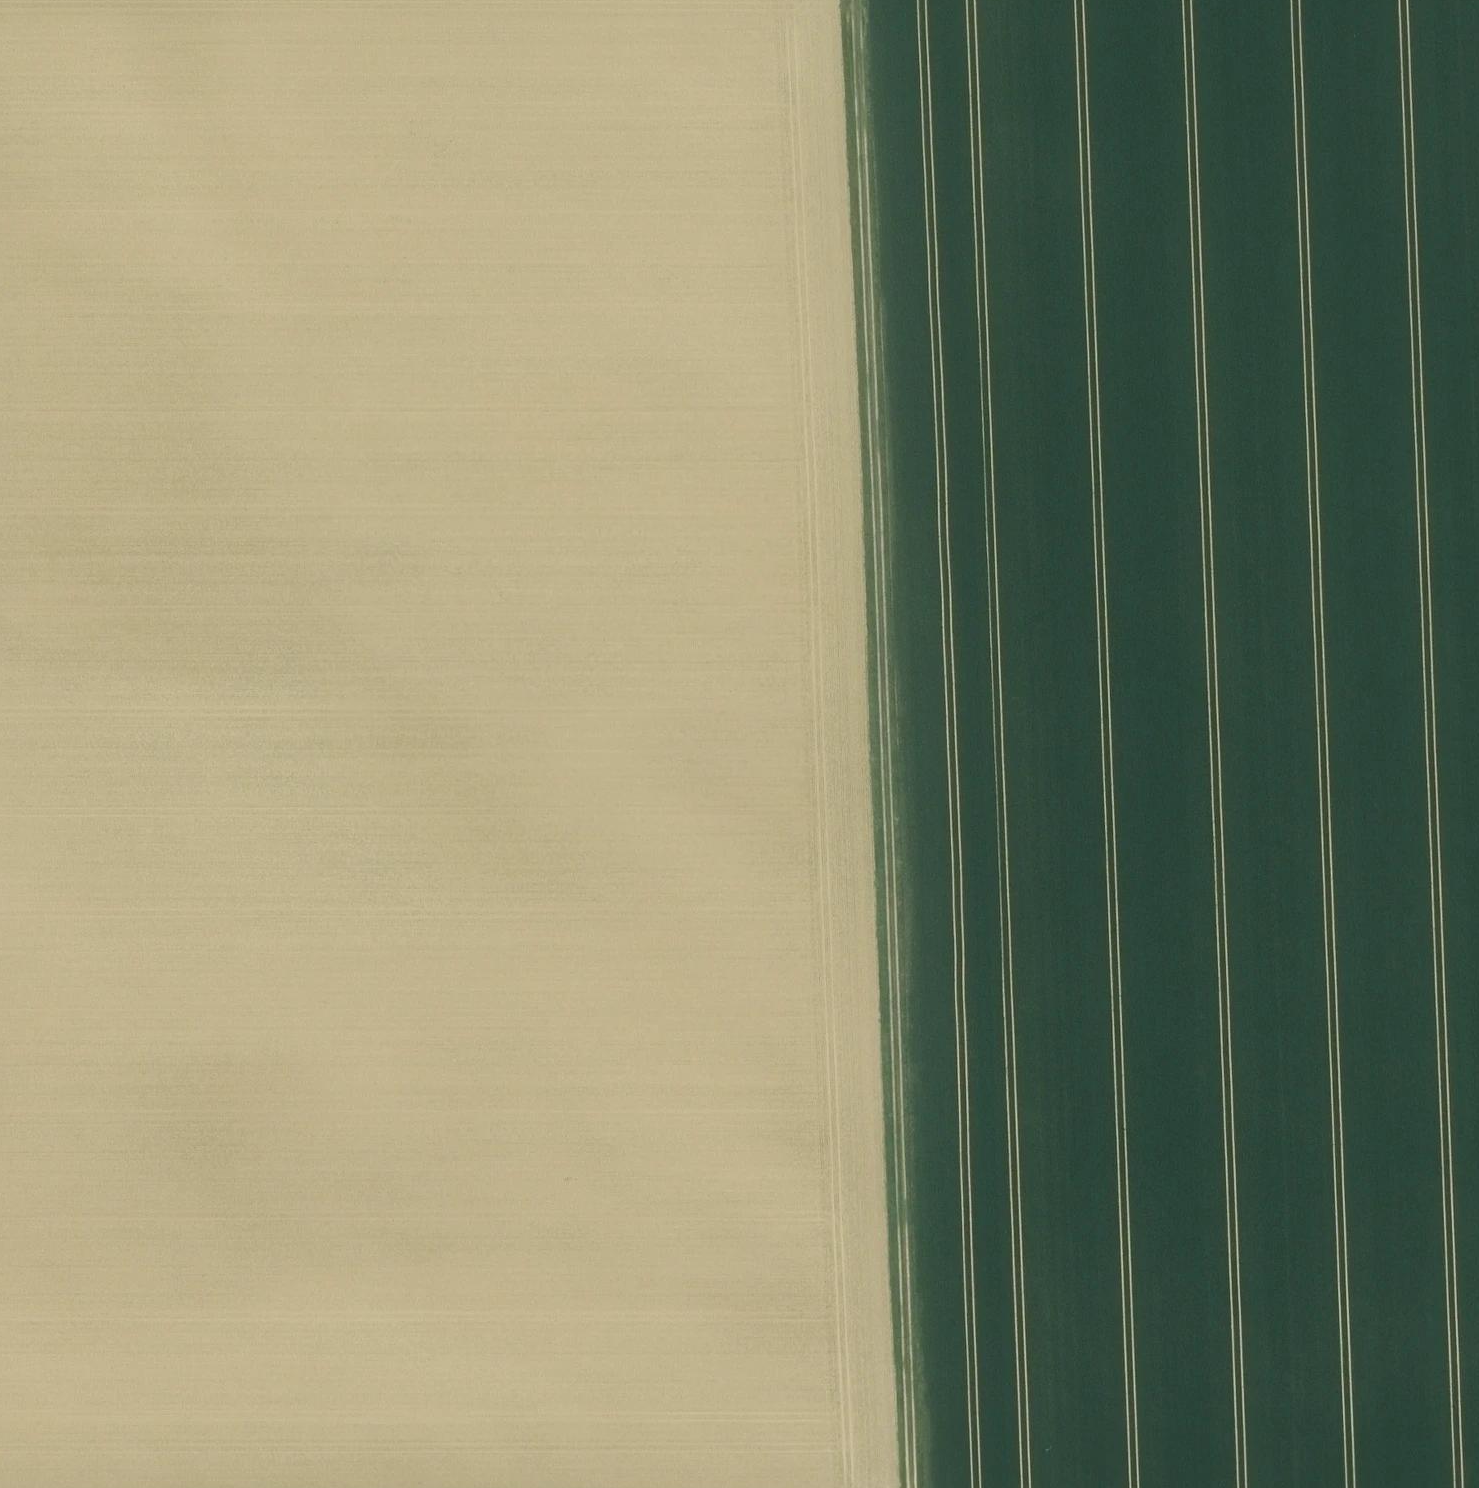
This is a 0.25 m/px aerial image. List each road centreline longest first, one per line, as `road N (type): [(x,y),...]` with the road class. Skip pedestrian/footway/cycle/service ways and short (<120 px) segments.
road 1 (track): [(906,1487),(894,0)]

